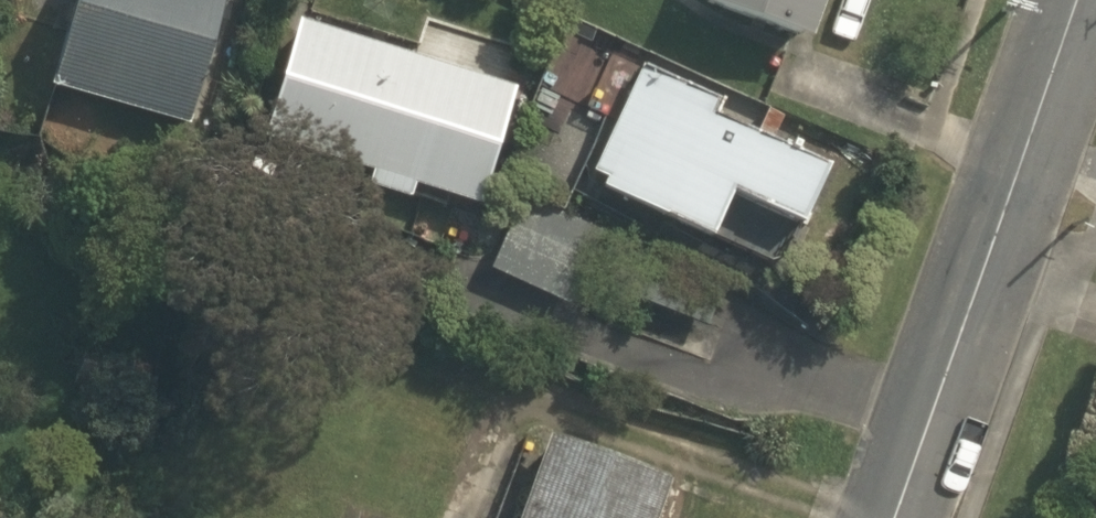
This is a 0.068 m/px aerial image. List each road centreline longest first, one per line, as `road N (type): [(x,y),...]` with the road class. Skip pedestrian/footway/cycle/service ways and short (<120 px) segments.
road 1 (residential): [(1077,0),(898,517)]

